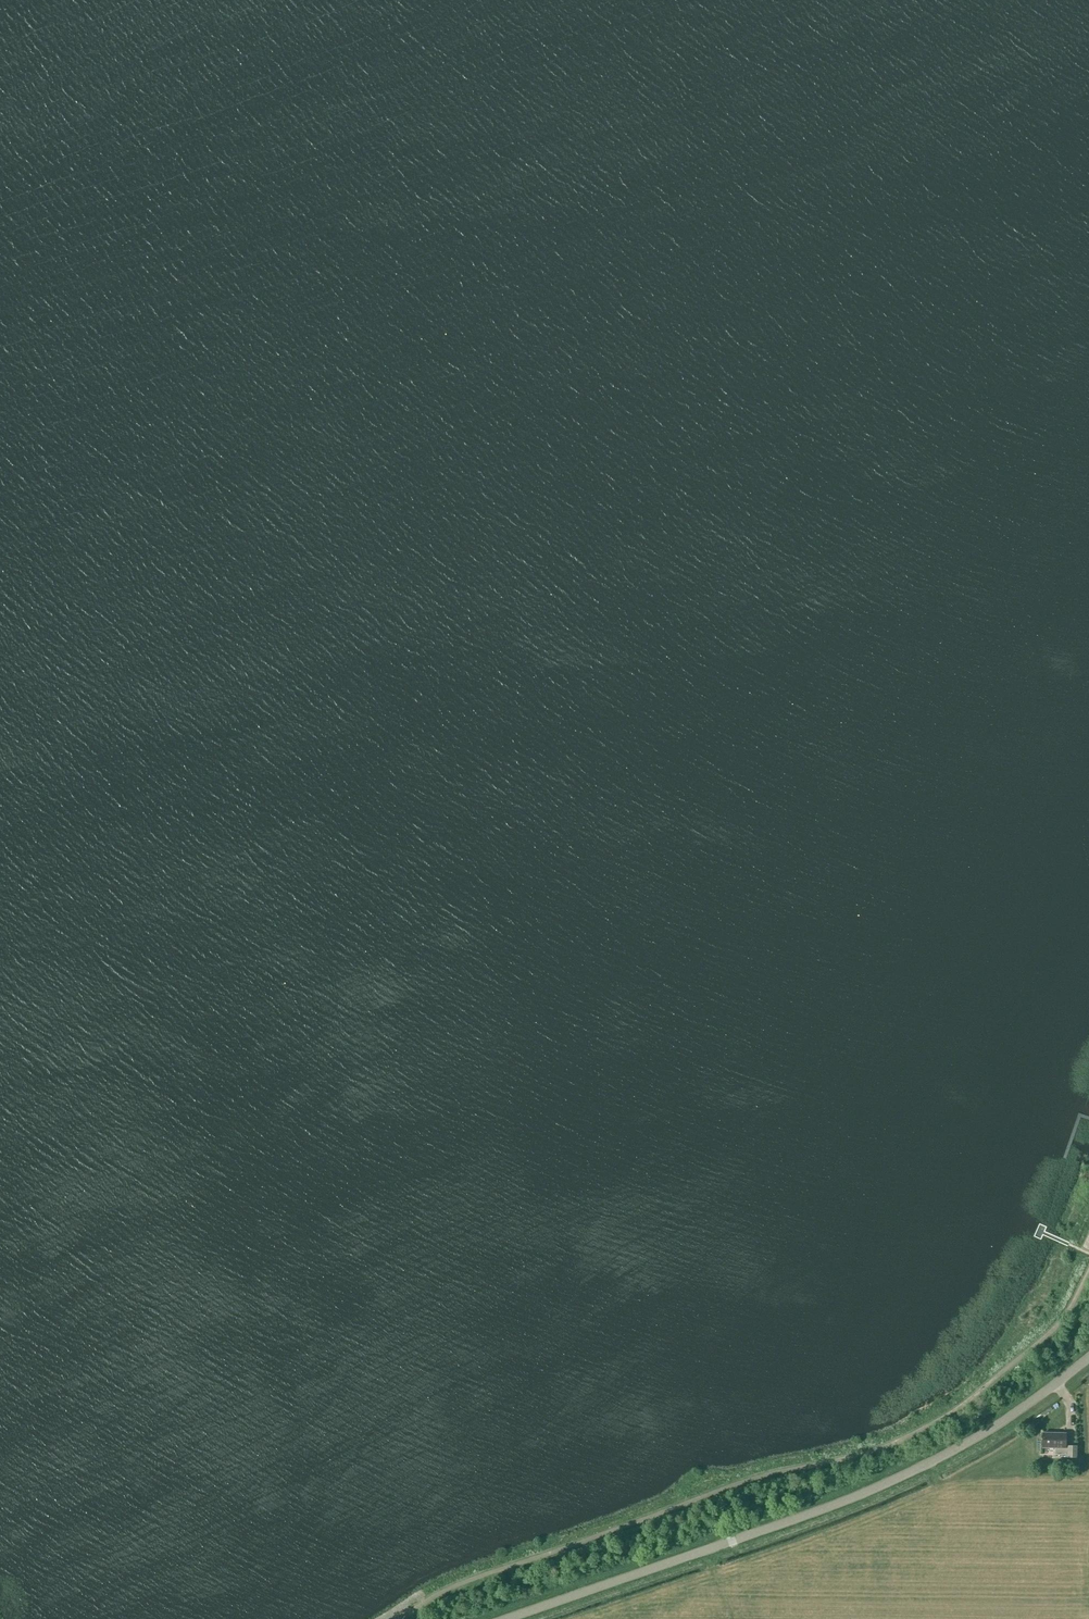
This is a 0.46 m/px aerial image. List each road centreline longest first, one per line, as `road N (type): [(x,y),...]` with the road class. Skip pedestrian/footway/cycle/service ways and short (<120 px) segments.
road 1 (unclassified): [(506,1618),(874,1488),(985,1432),(1088,1357)]

